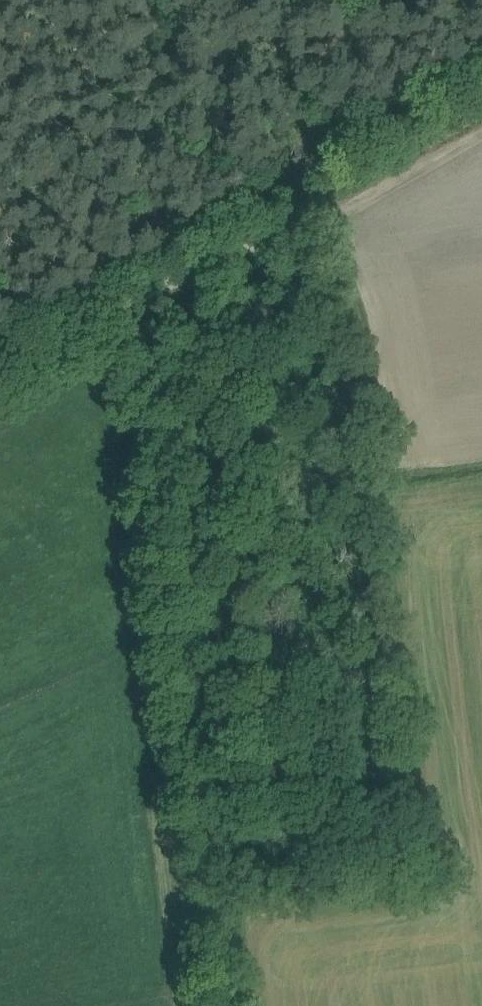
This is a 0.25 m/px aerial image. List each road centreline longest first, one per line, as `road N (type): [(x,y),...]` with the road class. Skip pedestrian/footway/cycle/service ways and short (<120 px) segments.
road 1 (track): [(0,371),(312,223),(481,122)]

